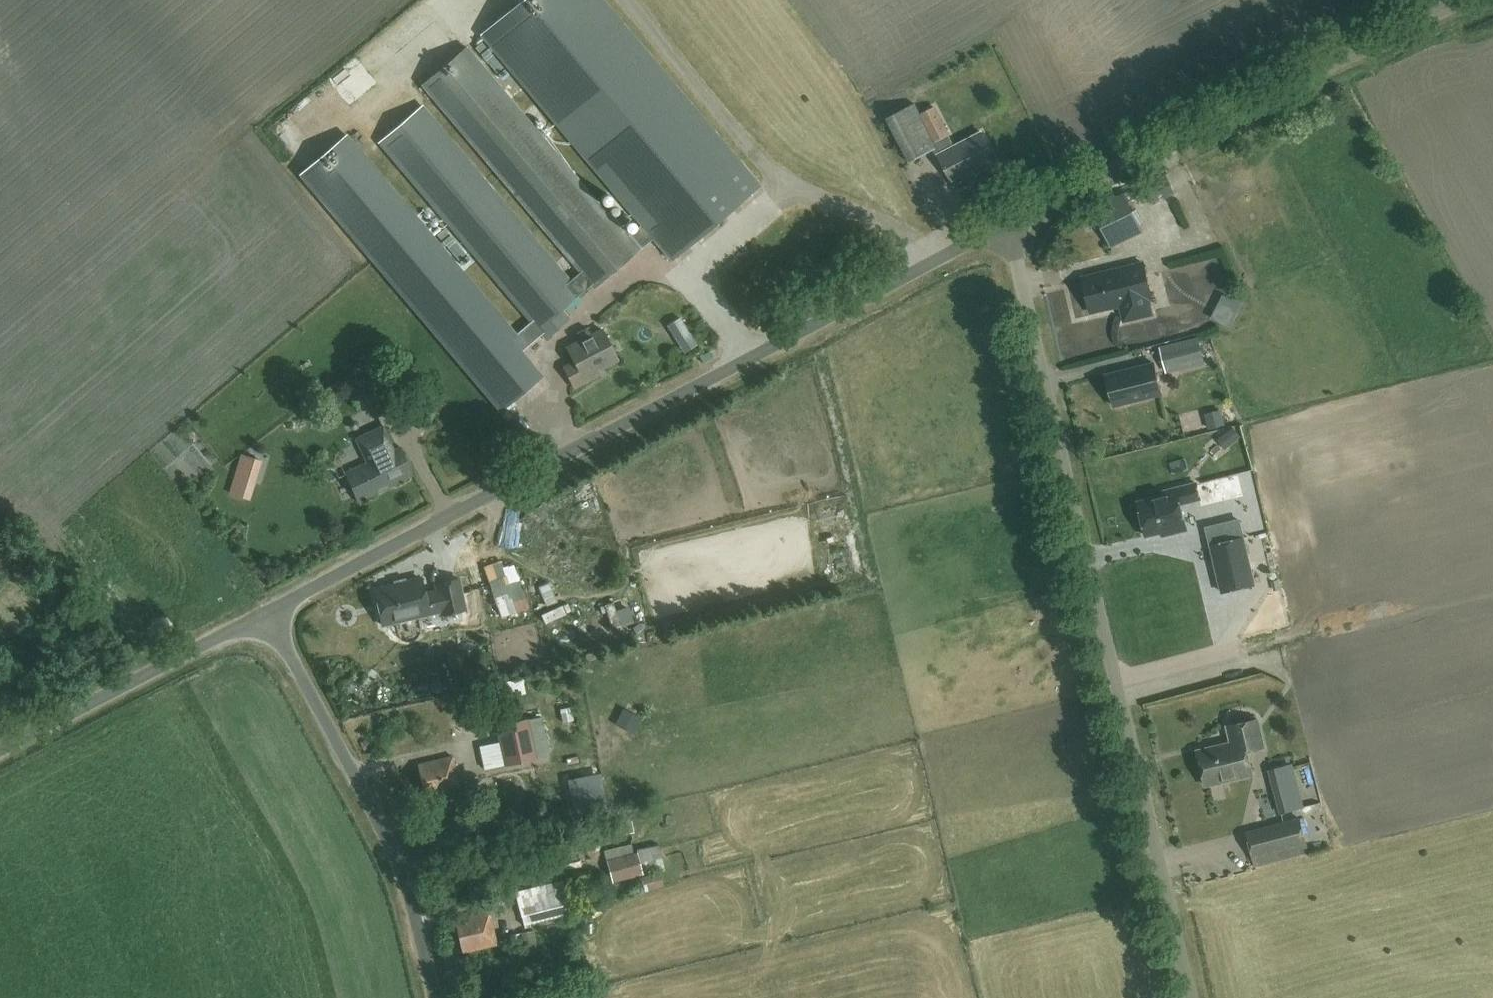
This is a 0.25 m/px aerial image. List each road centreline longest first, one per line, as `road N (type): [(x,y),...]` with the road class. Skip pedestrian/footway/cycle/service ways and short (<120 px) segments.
road 1 (unclassified): [(252,618),(1006,216)]
road 2 (unclassified): [(1189,997),(1006,216)]
road 3 (unclassified): [(1006,216),(1459,0)]
road 4 (unclassified): [(441,997),(388,834),(302,671),(252,618)]
road 5 (unclassified): [(0,750),(252,618)]

